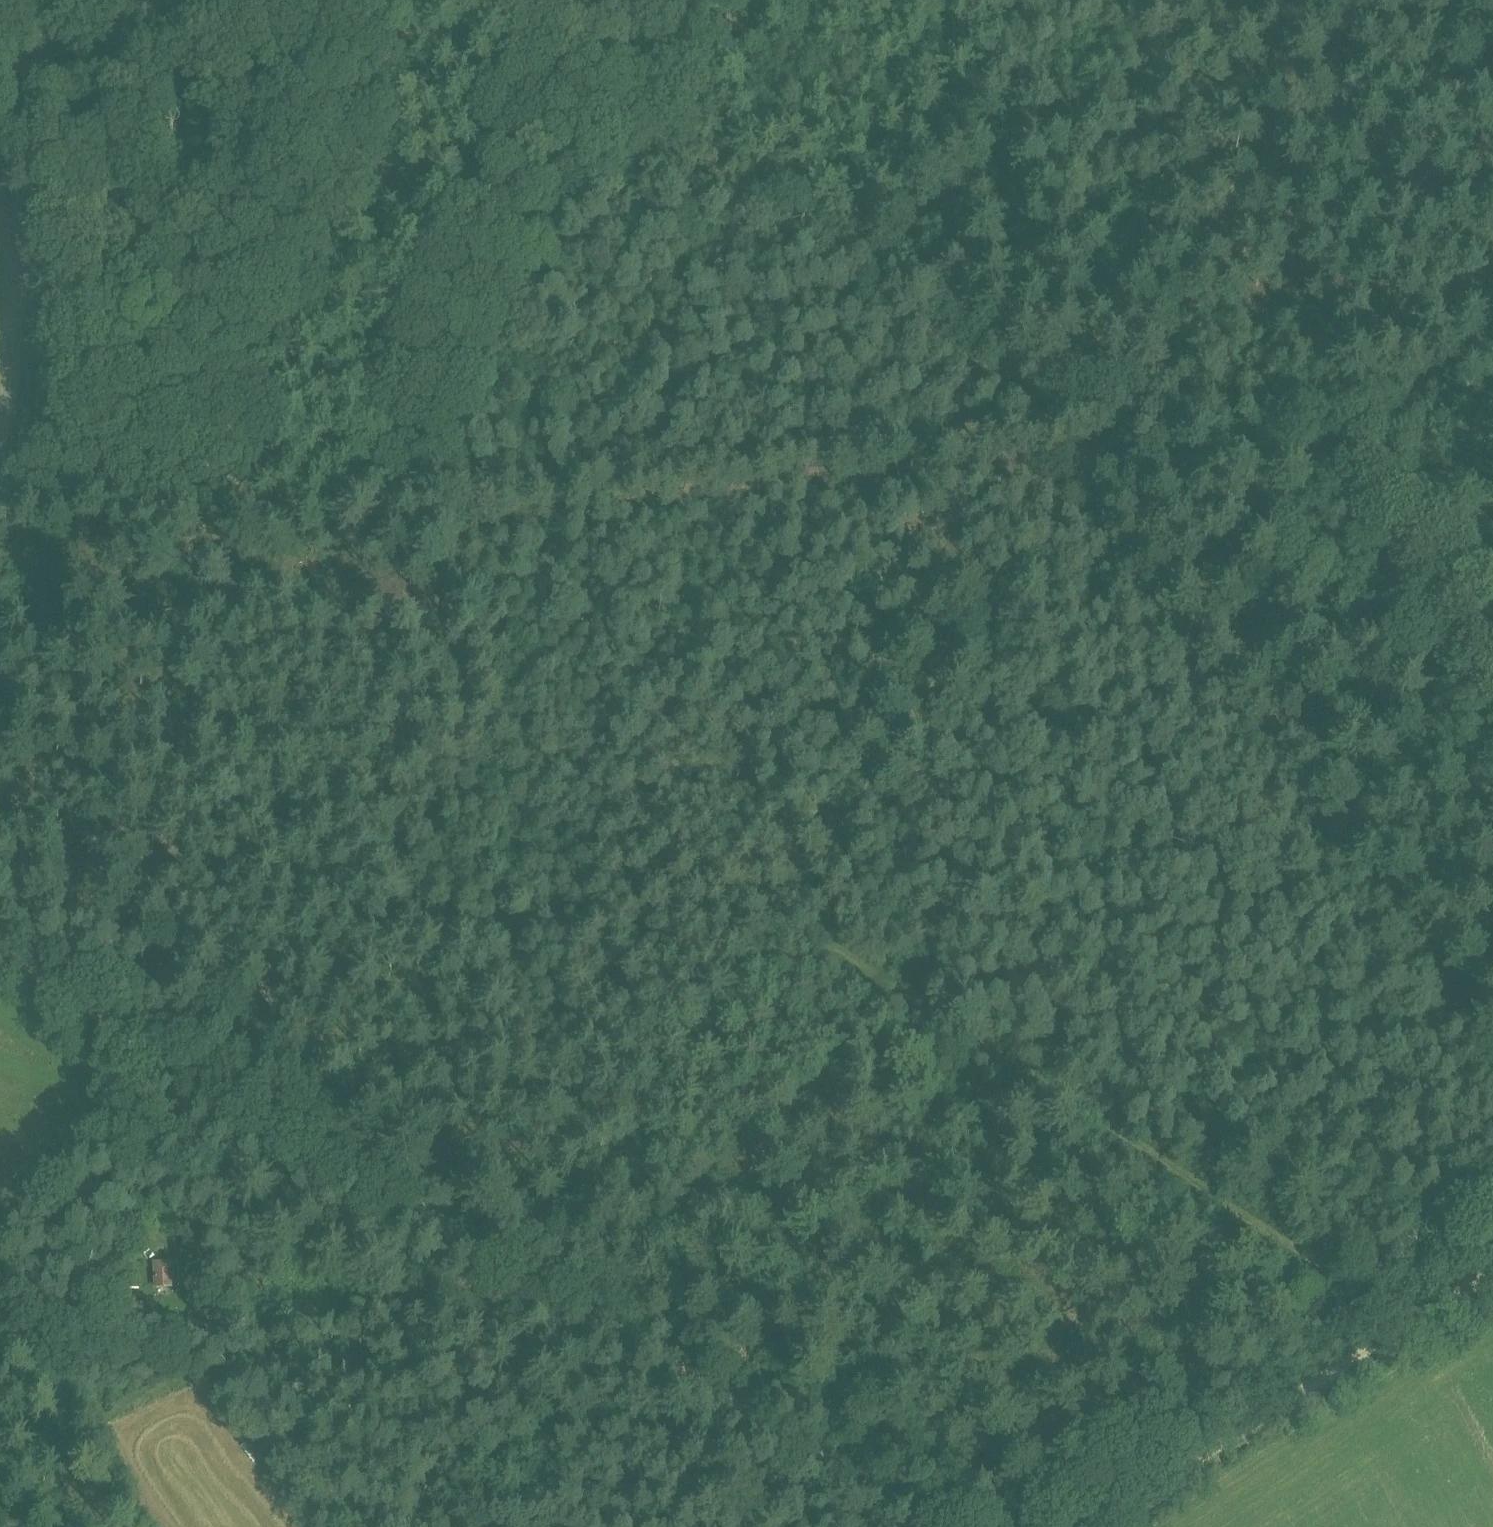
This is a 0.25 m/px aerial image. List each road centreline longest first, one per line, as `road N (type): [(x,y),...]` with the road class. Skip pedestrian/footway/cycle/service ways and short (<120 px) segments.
road 1 (track): [(0,955),(537,1274),(1000,1526)]
road 2 (track): [(1095,1526),(1492,1281)]
road 3 (secondary): [(0,86),(170,0)]

